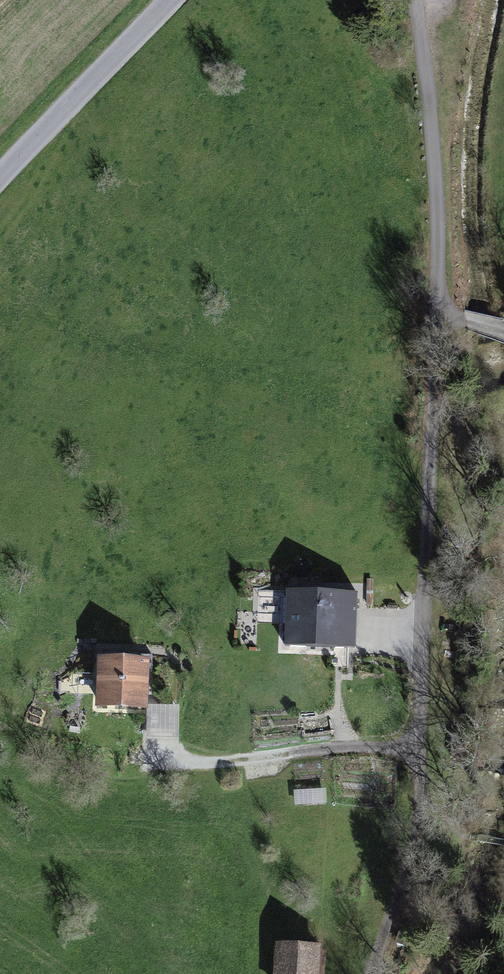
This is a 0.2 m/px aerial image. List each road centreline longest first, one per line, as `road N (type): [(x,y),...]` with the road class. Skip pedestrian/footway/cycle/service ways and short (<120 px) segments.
road 1 (track): [(419,0),(440,247),(425,497),(429,626),(416,744)]
road 2 (track): [(416,744),(131,765)]
road 3 (unclassified): [(170,0),(0,175)]
road 4 (track): [(416,744),(398,882),(373,973)]

